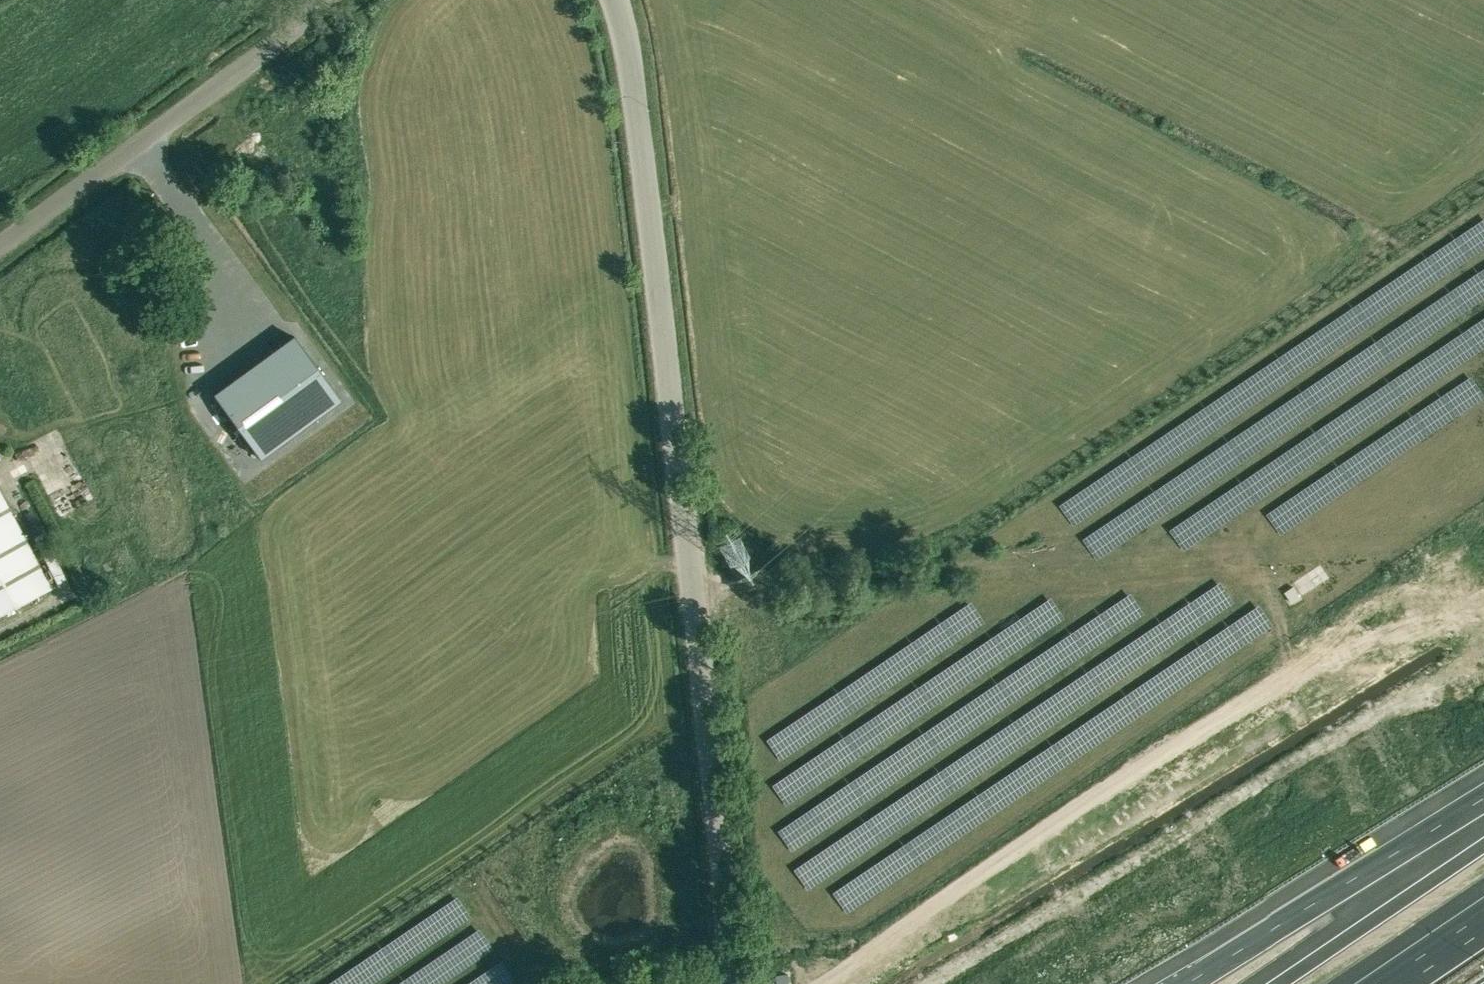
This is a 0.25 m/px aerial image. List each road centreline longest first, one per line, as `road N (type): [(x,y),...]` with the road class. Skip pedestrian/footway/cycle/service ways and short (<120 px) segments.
road 1 (unclassified): [(732,983),(640,82),(615,0)]
road 2 (unclassified): [(0,245),(325,0)]
road 3 (motorway): [(1483,796),(1183,983)]
road 4 (motorway): [(1483,846),(1280,983)]

